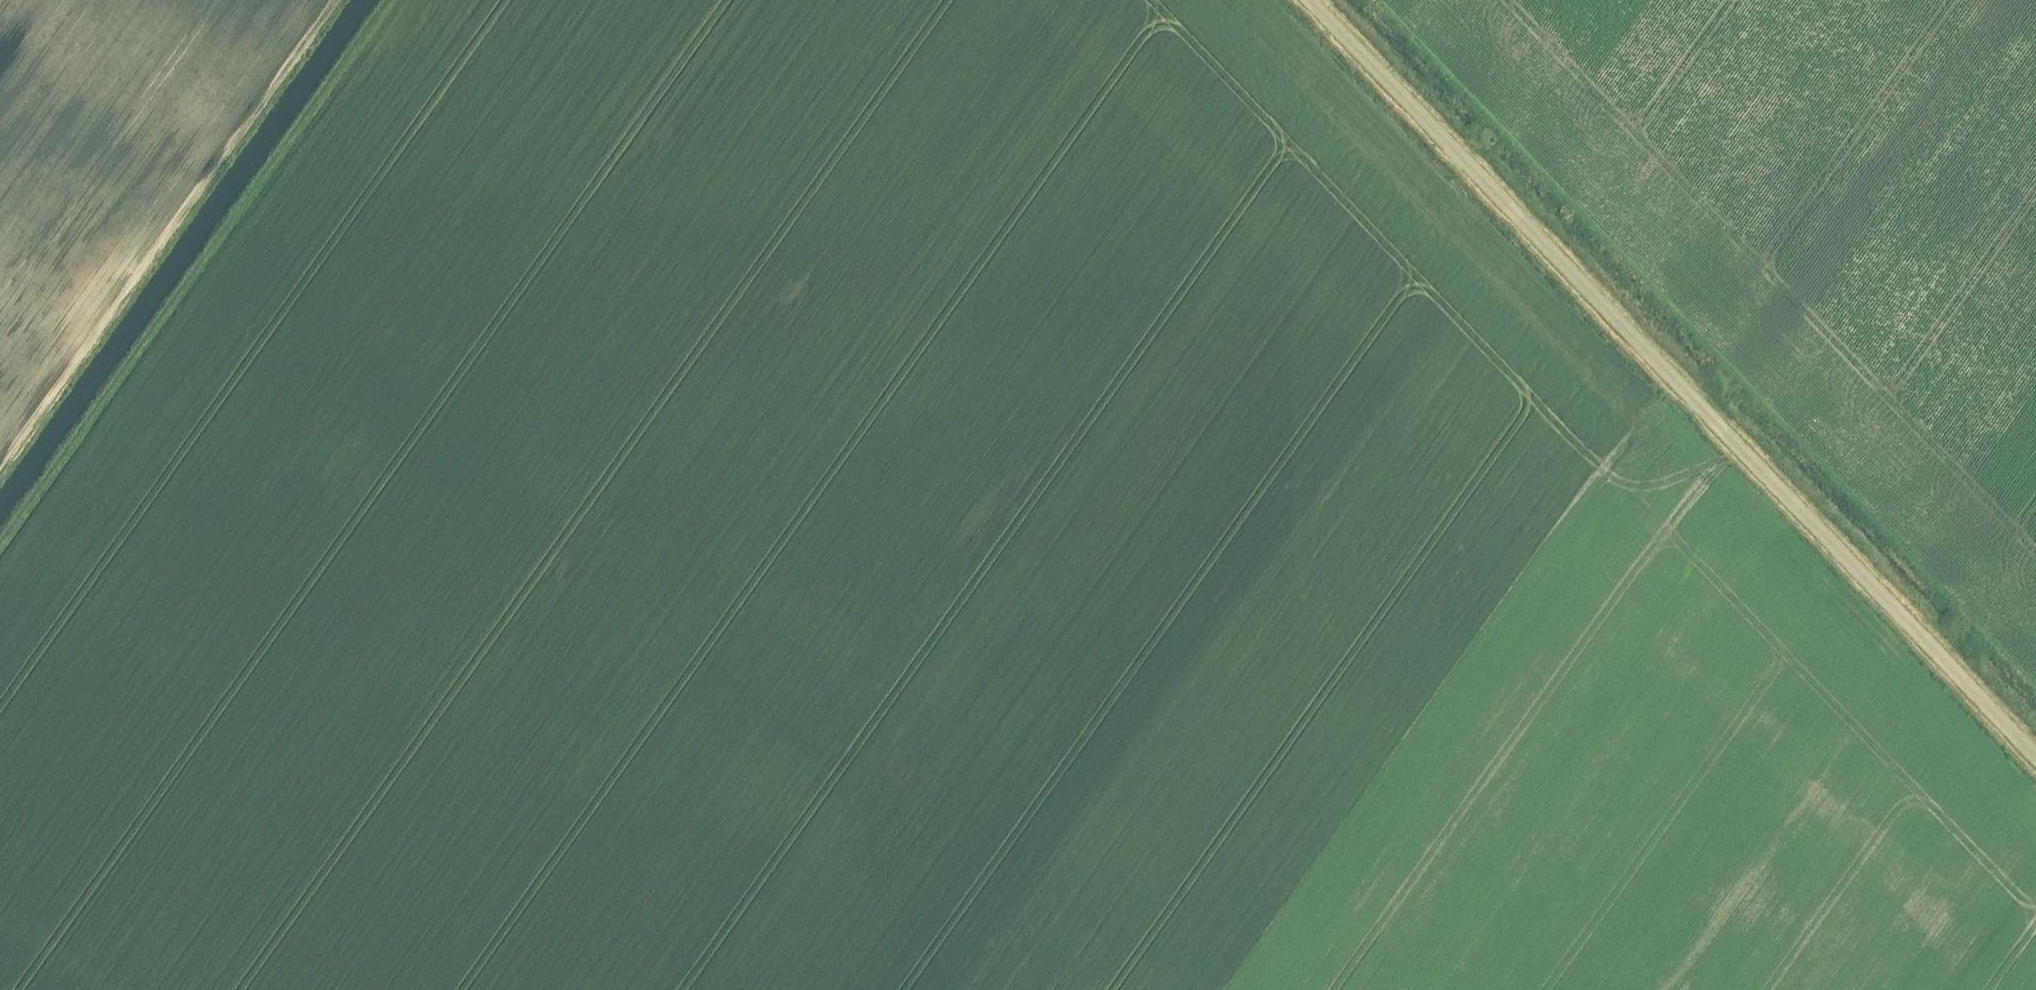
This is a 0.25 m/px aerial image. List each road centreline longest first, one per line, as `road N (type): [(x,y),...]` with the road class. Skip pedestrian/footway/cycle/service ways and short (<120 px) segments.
road 1 (unclassified): [(2035,734),(1318,0)]
road 2 (track): [(346,0),(0,483)]

